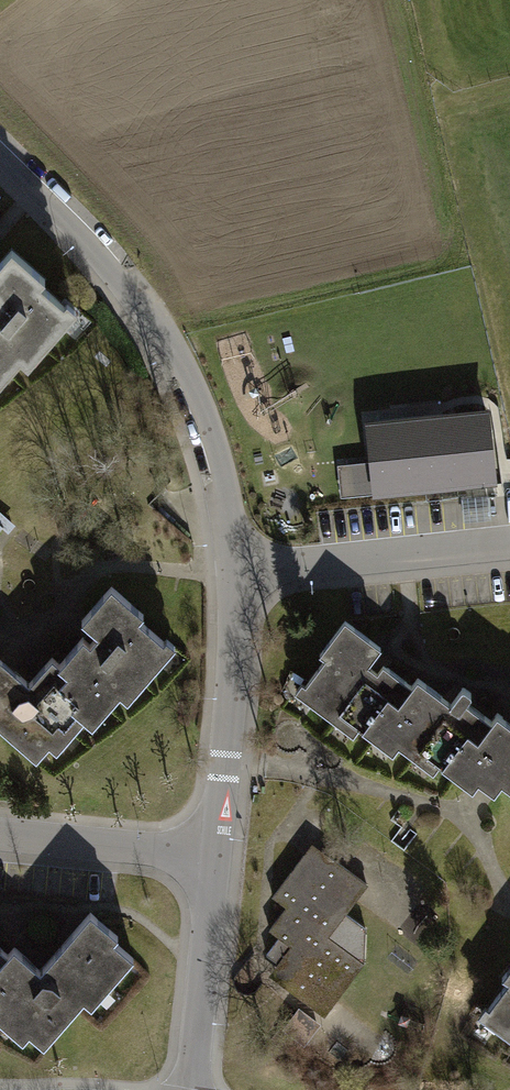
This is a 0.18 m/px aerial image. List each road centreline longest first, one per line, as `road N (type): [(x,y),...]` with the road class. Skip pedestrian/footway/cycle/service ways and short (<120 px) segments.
road 1 (residential): [(0,155),(125,286),(193,390),(227,574)]
road 2 (residential): [(509,537),(227,574)]
road 3 (residential): [(227,574),(230,714),(219,850)]
road 4 (residential): [(219,850),(192,1089)]
road 5 (residential): [(0,834),(219,850)]

